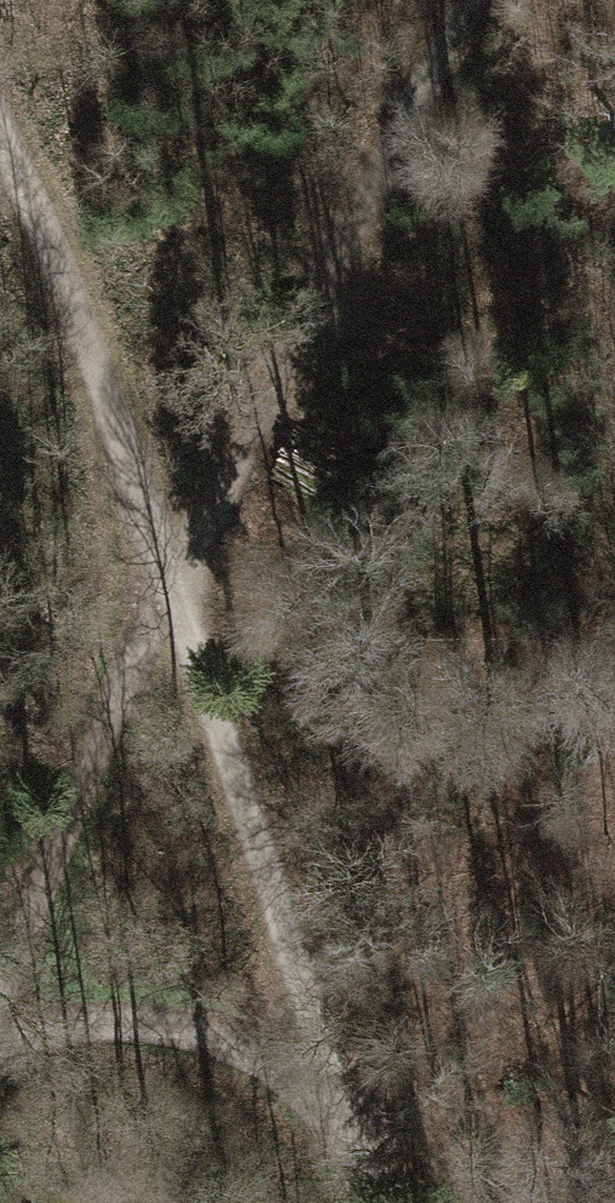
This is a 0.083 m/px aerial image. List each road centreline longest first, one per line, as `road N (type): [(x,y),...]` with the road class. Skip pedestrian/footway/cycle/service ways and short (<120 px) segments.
road 1 (track): [(0,993),(166,565),(466,0)]
road 2 (track): [(375,1202),(166,565),(0,175)]
road 3 (track): [(0,1046),(38,1021),(141,1014),(270,1050),(340,1098)]

